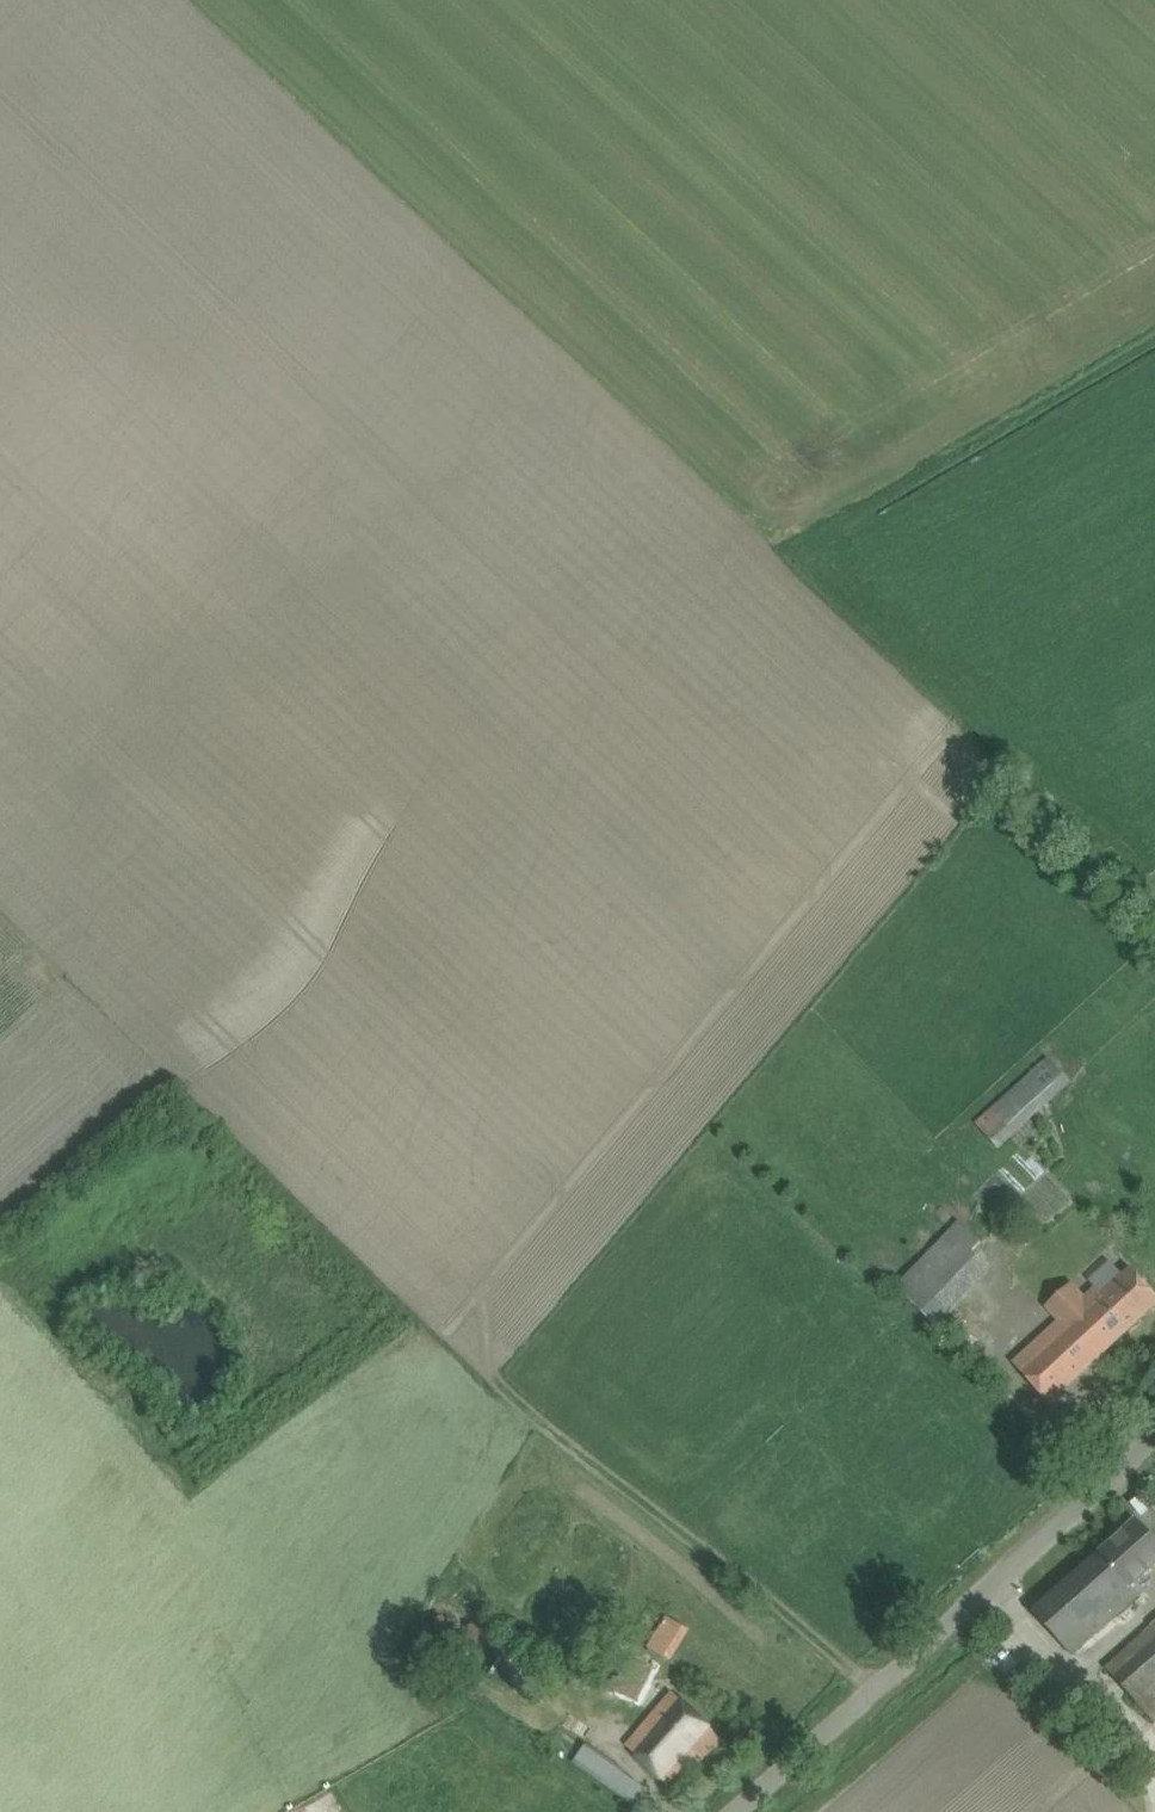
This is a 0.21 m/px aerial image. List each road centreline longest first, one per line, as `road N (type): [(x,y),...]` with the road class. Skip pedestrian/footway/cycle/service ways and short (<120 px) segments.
road 1 (unclassified): [(737,1811),(1154,1432)]

